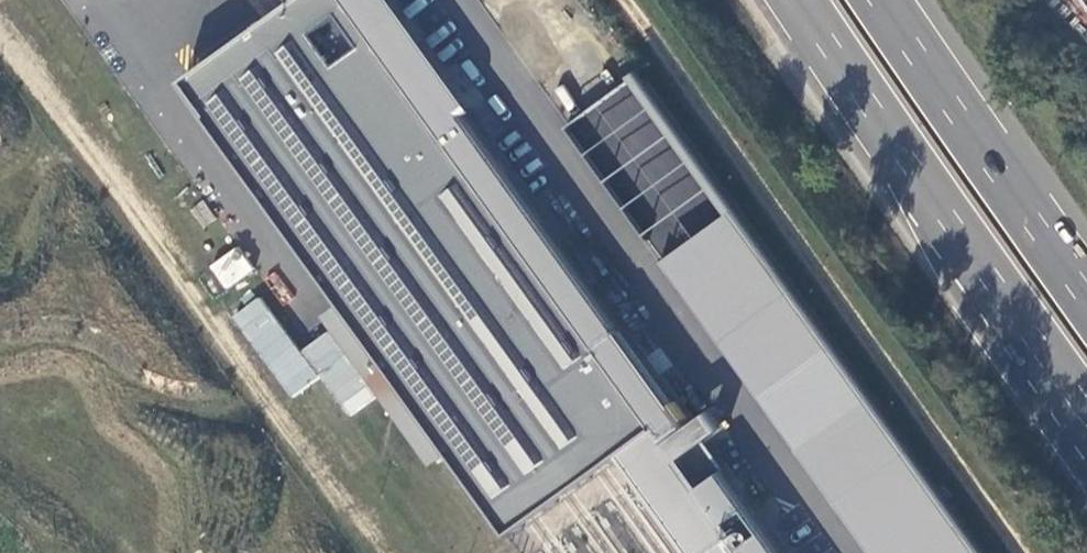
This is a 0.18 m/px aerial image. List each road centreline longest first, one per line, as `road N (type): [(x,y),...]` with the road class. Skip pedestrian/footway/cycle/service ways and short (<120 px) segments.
road 1 (track): [(1014,552),(625,0)]
road 2 (track): [(0,45),(313,484),(374,552)]
road 3 (trunk): [(804,0),(1086,408)]
road 4 (trunk): [(1086,300),(880,0)]

